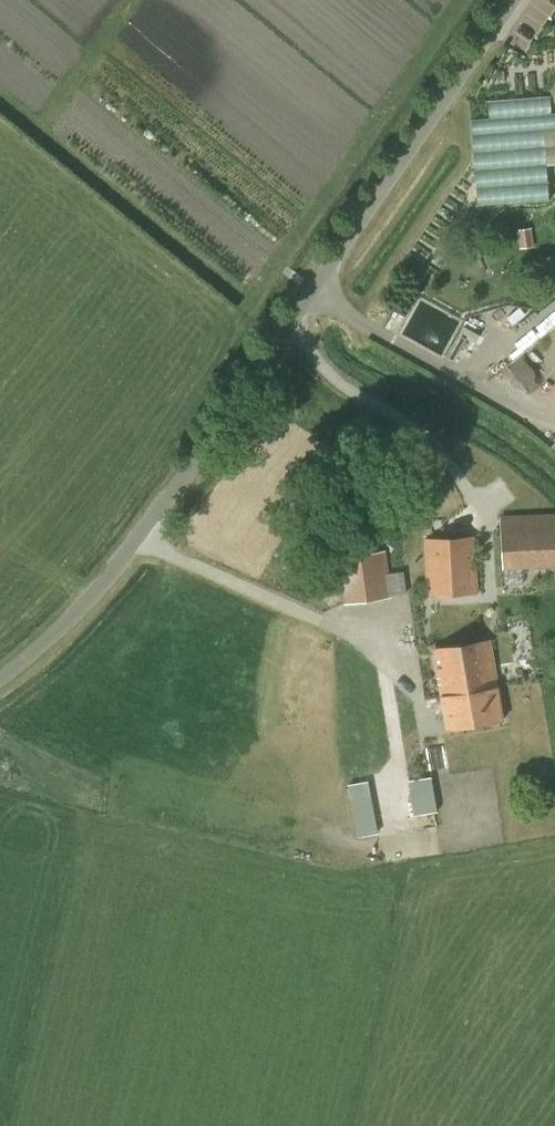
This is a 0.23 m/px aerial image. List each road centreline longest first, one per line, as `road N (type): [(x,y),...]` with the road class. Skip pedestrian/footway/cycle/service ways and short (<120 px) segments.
road 1 (unclassified): [(0,687),(52,649),(118,573),(269,366),(512,0)]

